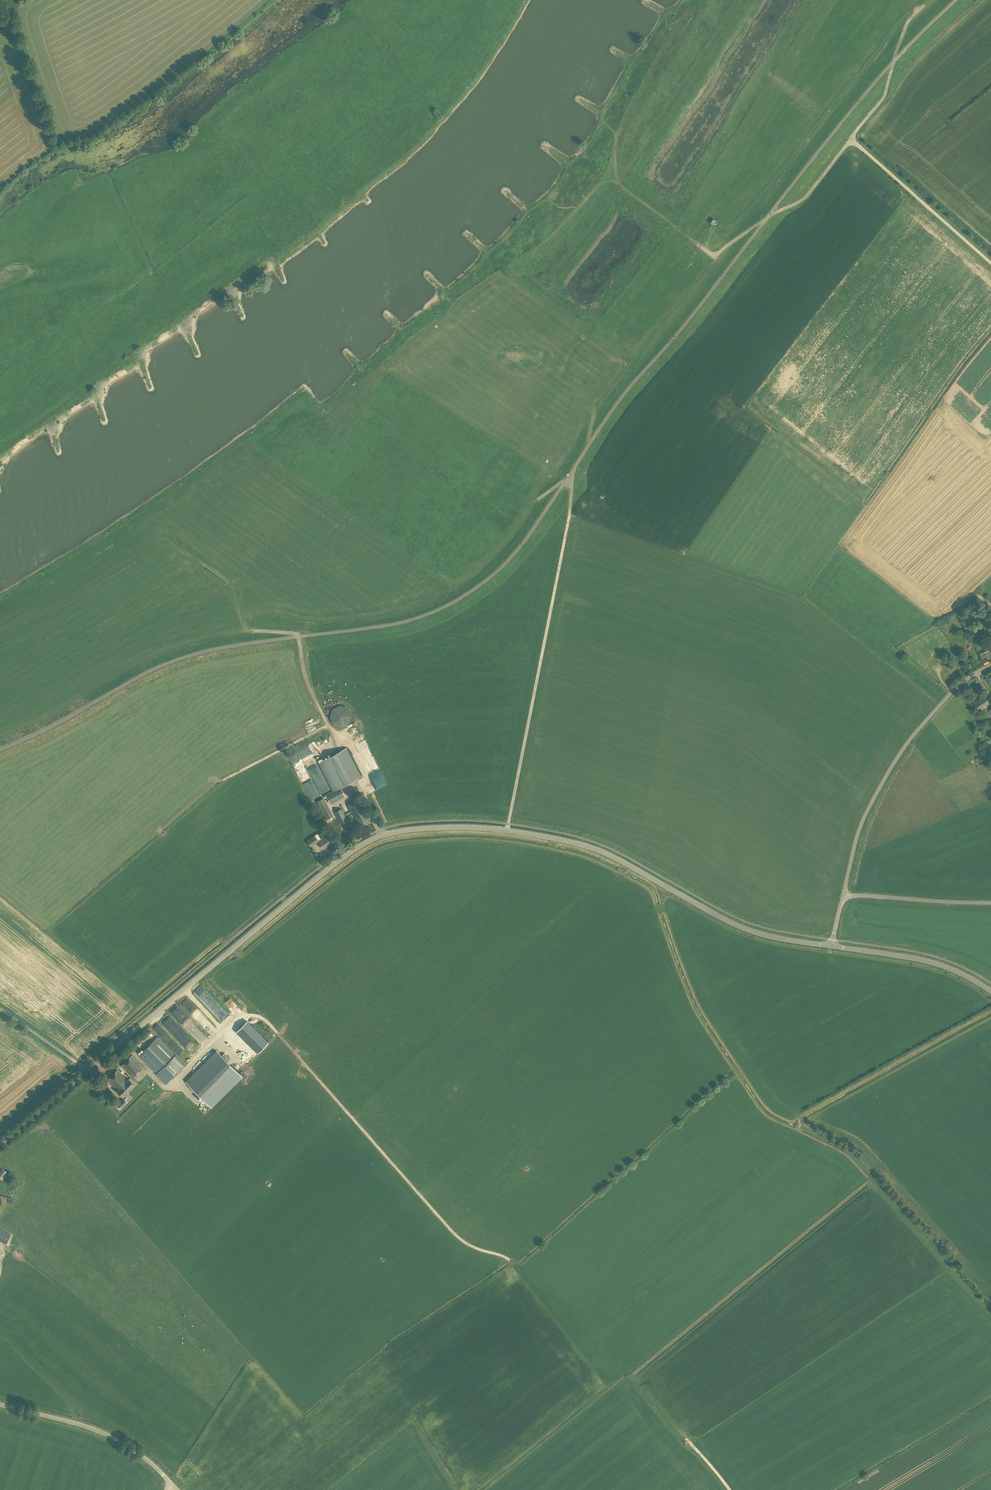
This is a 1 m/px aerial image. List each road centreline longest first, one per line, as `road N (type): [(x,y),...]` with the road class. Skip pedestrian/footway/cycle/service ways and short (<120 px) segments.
road 1 (tertiary): [(0,1145),(340,860),(400,832),(507,830),(584,845),(737,926),(832,946)]
road 2 (track): [(525,504),(572,483),(507,830)]
road 3 (unclassified): [(844,895),(889,770),(951,693),(990,665)]
road 4 (unclassified): [(702,247),(714,257),(802,199),(850,140)]
road 5 (unclassified): [(171,1484),(105,1434),(0,1405)]
road 6 (unclassified): [(990,263),(850,140)]
road 7 (tertiary): [(832,946),(933,964),(990,992)]
road 8 (unclassified): [(850,140),(884,96),(906,24),(922,5)]
road 9 (unclassified): [(844,895),(990,900)]

